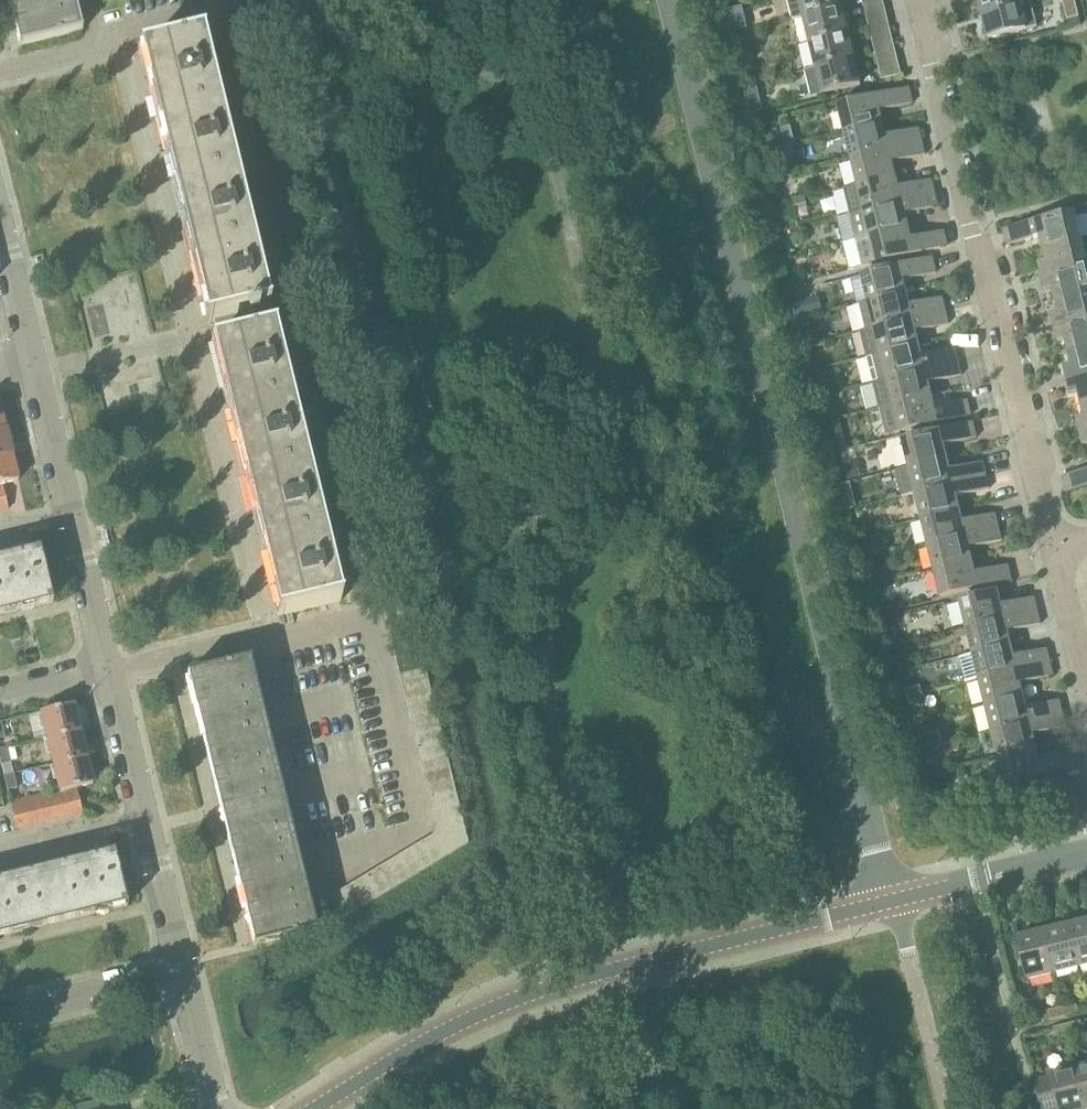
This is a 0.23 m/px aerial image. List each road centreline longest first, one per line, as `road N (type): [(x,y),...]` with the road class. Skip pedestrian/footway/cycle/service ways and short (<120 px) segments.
road 1 (unclassified): [(670,0),(893,901)]
road 2 (tertiary): [(318,1108),(427,1040),(530,994),(893,901)]
road 3 (residential): [(1056,546),(917,0)]
road 4 (unclassified): [(33,361),(108,665)]
road 5 (unclassified): [(108,665),(183,968)]
road 6 (tertiary): [(893,901),(1086,853)]
road 7 (residential): [(0,1015),(183,968)]
road 8 (unclassified): [(183,968),(218,1108)]
road 9 (residential): [(1086,680),(1056,546)]
road 10 (unclassified): [(0,229),(33,361)]

